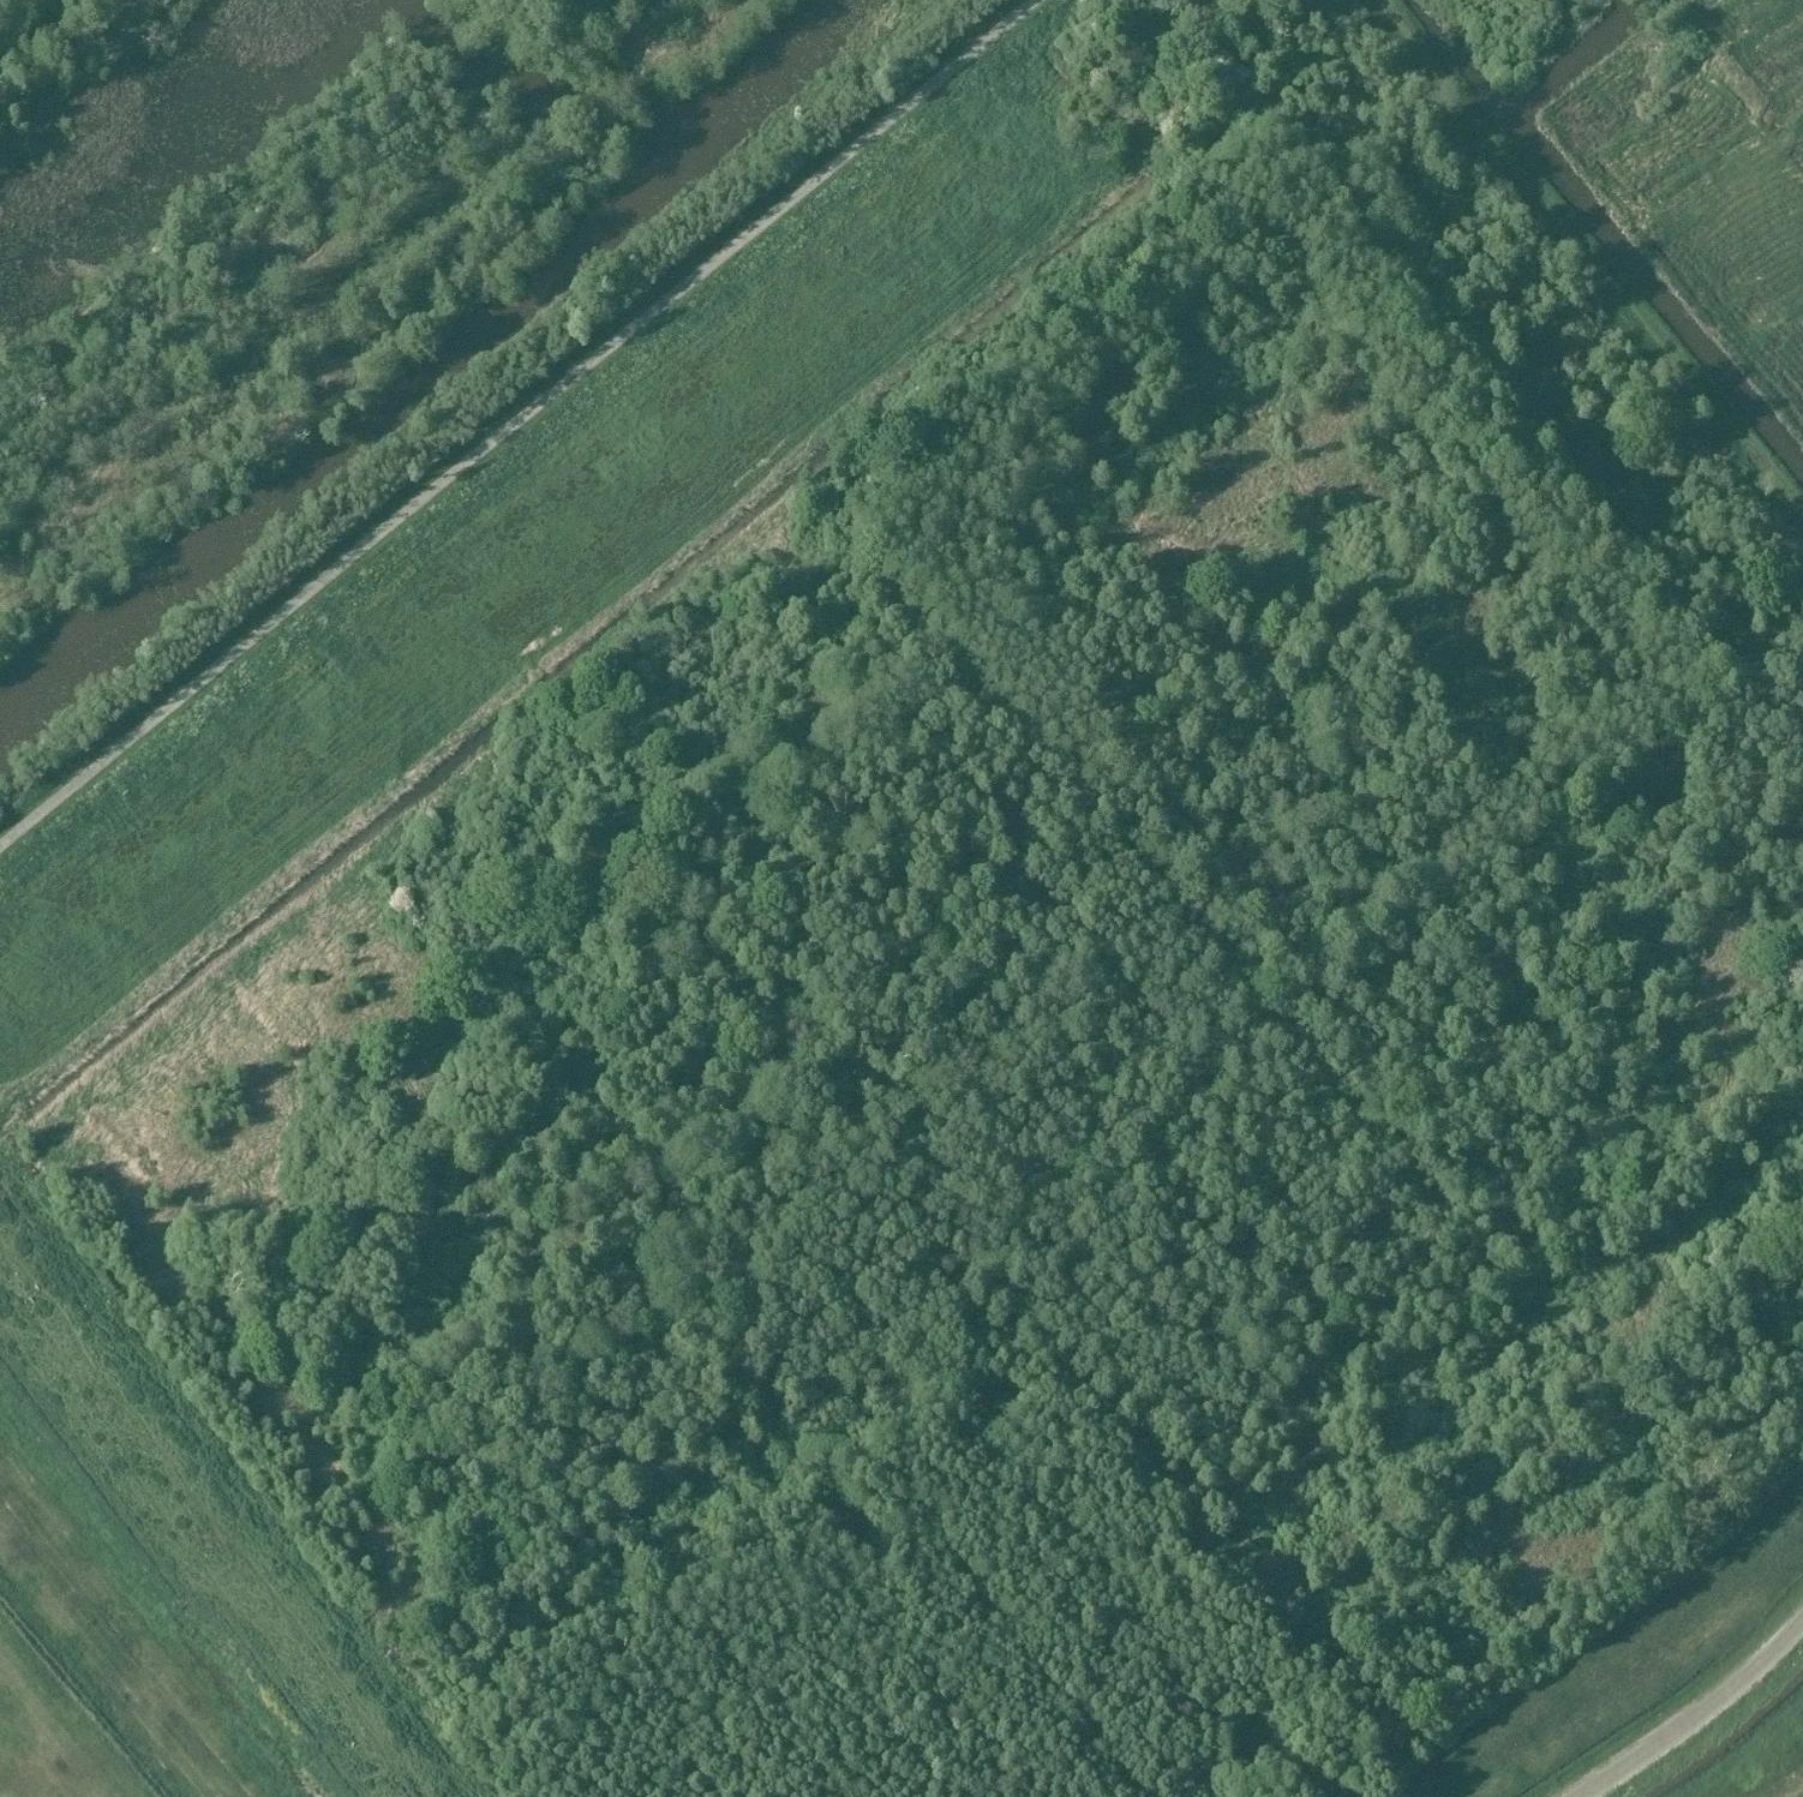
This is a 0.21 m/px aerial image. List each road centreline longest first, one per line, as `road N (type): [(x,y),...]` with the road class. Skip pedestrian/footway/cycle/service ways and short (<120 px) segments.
road 1 (track): [(1382,0),(1802,517)]
road 2 (unclassified): [(1577,1796),(1700,1713),(1802,1620)]

